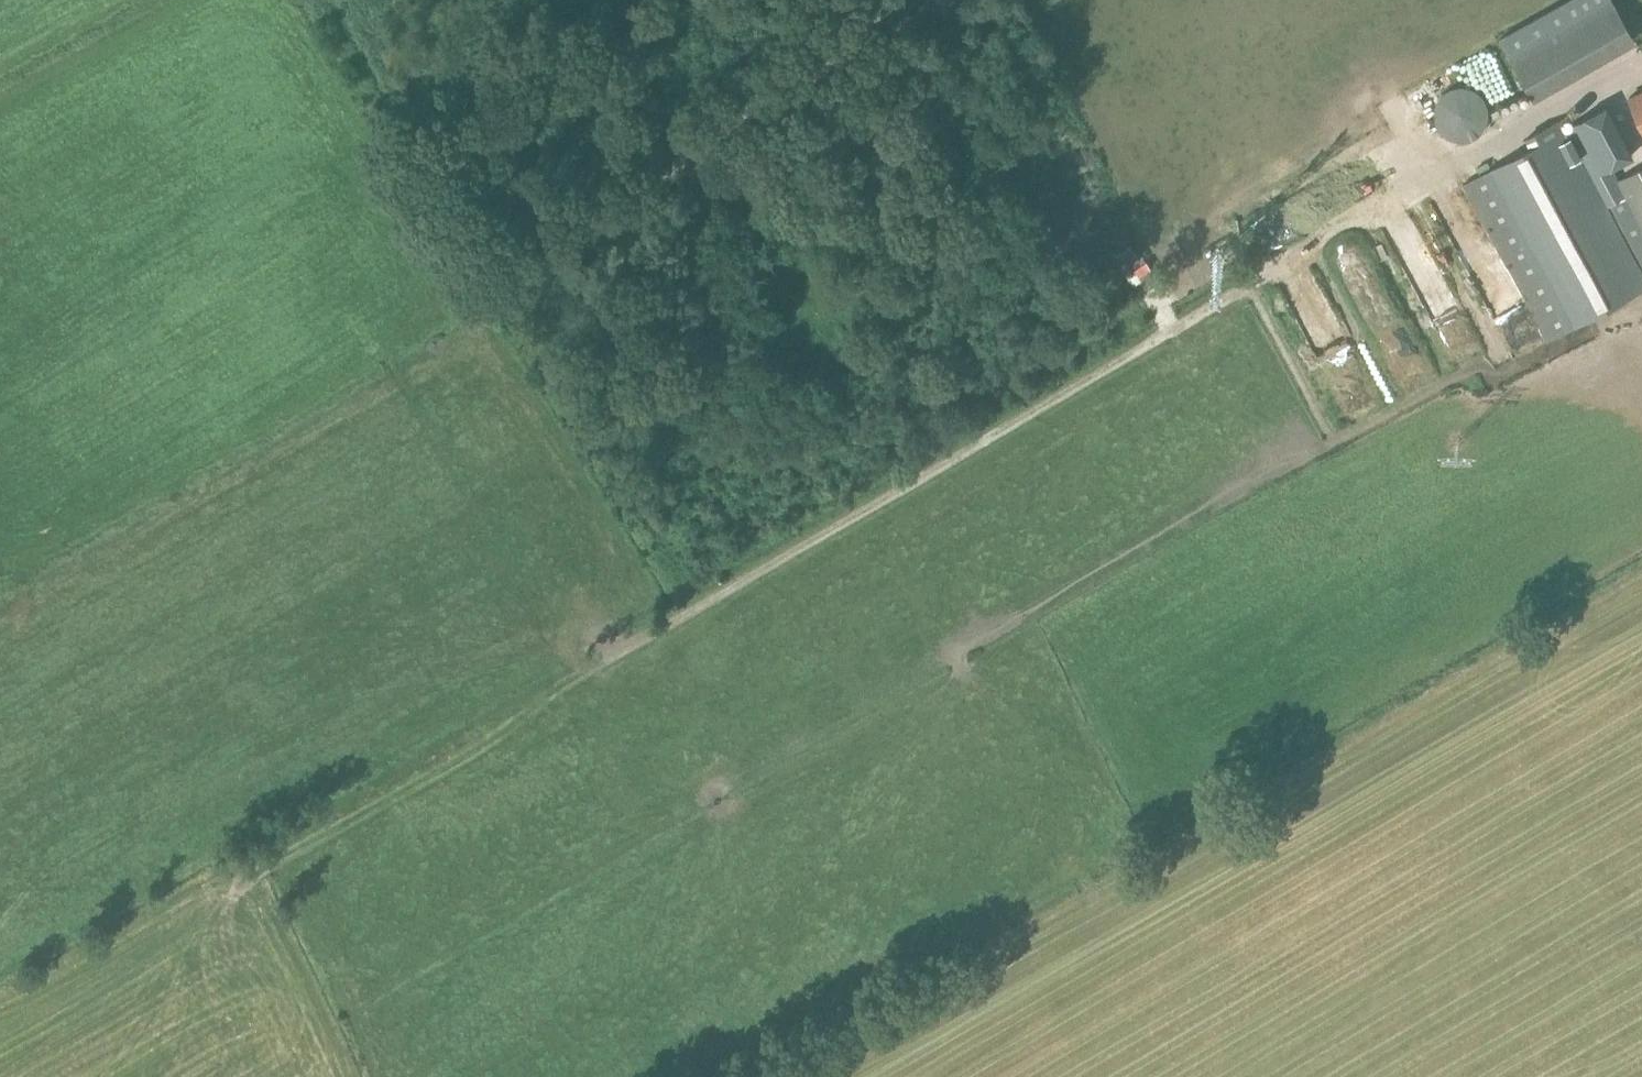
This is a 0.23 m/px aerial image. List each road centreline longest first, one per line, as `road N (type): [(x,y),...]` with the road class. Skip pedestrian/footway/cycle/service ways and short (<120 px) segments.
road 1 (track): [(610,657),(1641,59)]

